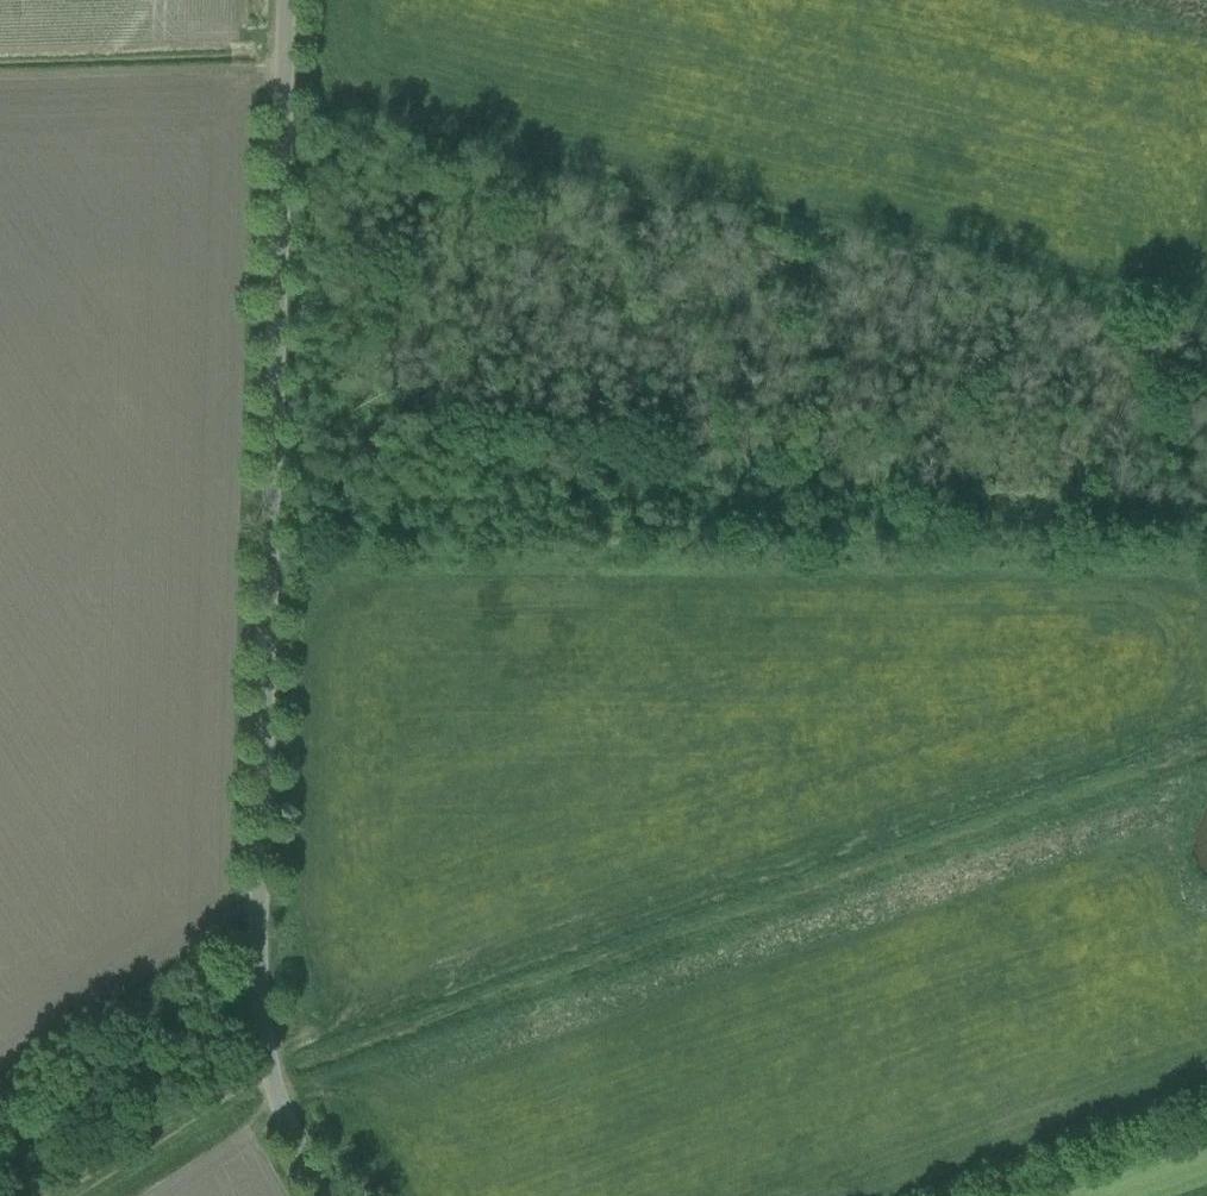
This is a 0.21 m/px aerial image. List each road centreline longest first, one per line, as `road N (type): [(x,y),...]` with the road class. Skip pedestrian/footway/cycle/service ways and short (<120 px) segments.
road 1 (unclassified): [(338,1195),(278,1068),(254,940),(277,0)]

